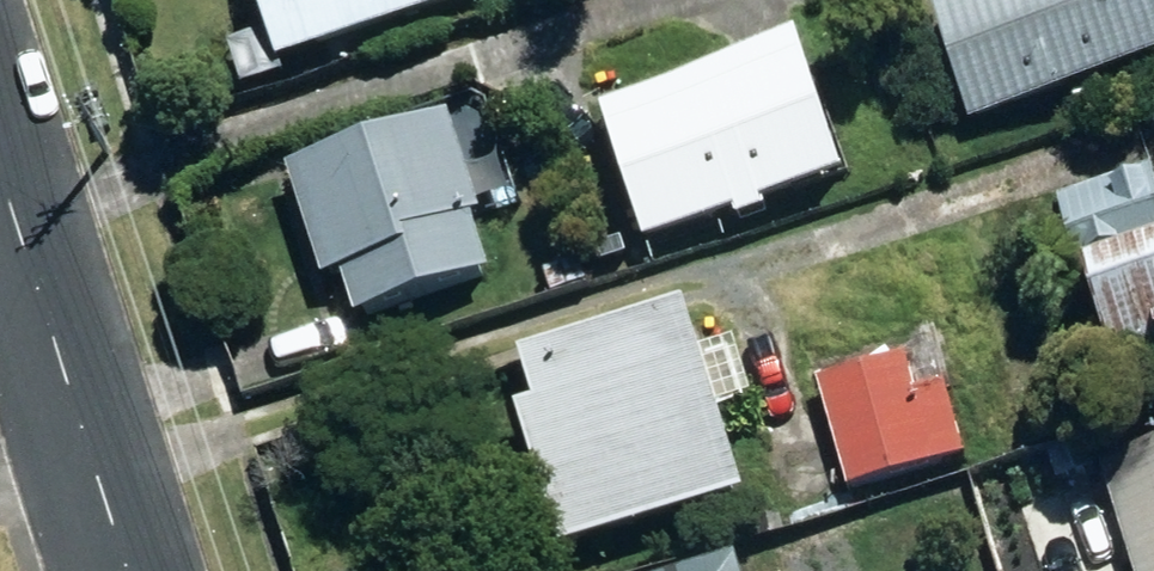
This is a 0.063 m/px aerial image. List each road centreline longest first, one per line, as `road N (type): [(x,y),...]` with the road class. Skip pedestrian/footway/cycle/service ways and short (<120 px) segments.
road 1 (residential): [(119,570),(0,200)]

